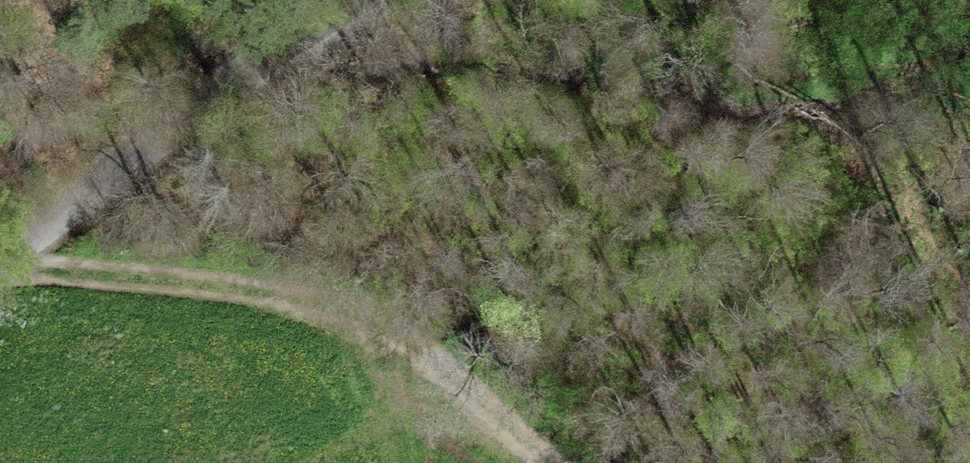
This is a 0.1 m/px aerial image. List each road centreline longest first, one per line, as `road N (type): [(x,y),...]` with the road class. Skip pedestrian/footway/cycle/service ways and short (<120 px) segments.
road 1 (track): [(349,0),(547,252),(733,462)]
road 2 (track): [(5,264),(240,290),(374,330),(452,376),(545,462)]
road 3 (unclassified): [(349,0),(265,57),(62,230),(0,266)]

